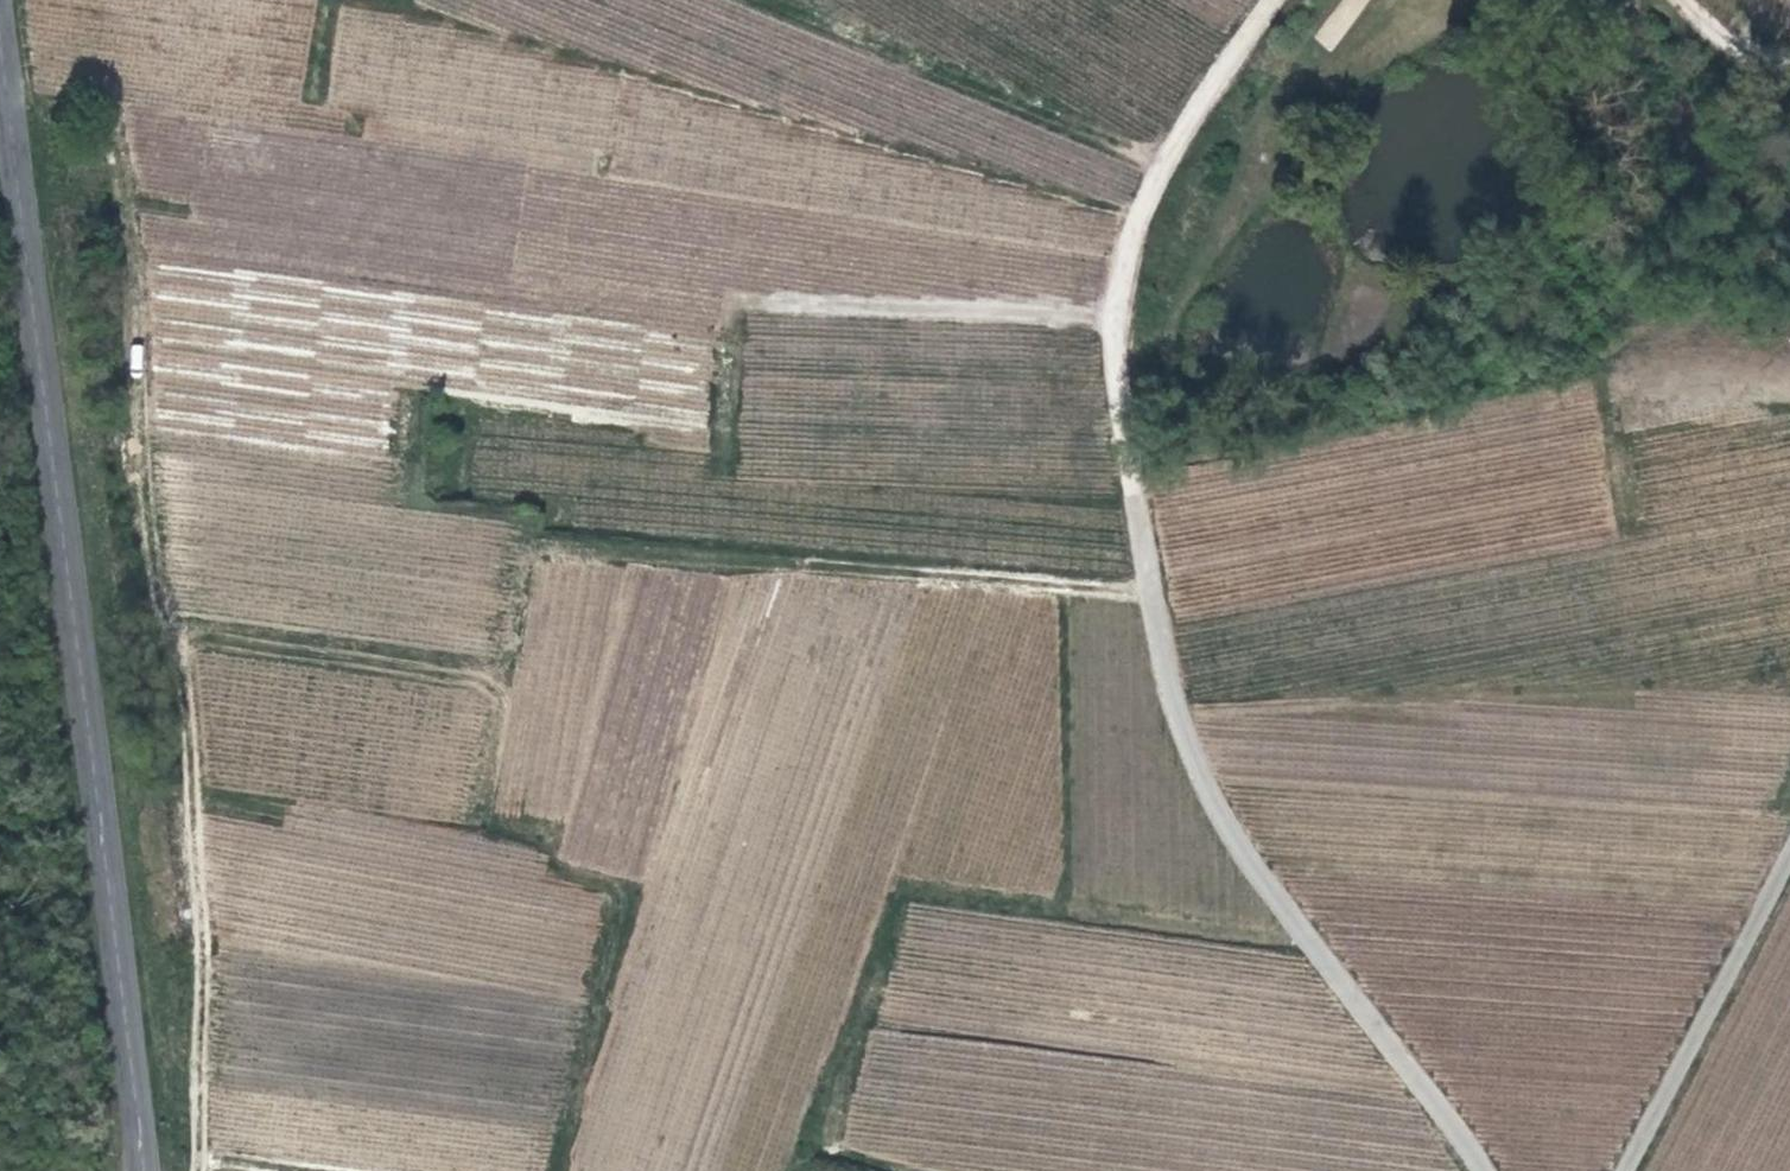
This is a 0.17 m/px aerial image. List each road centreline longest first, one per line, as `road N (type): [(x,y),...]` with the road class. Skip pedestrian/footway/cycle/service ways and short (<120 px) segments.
road 1 (track): [(1482,1170),(1234,840),(1175,711),(1159,648),(1117,364),(1127,250),(1174,145),(1272,0)]
road 2 (tertiary): [(0,38),(145,1170)]
road 3 (track): [(199,1170),(205,960),(195,802),(179,665),(155,598),(141,517),(133,409),(138,289),(115,130)]
road 4 (track): [(170,638),(482,680),(503,704),(484,833),(630,894),(555,1170)]
road 5 (track): [(1151,593),(530,536)]
road 6 (track): [(1789,859),(1627,1170)]
road 7 (track): [(1681,0),(1733,44),(1789,70)]

